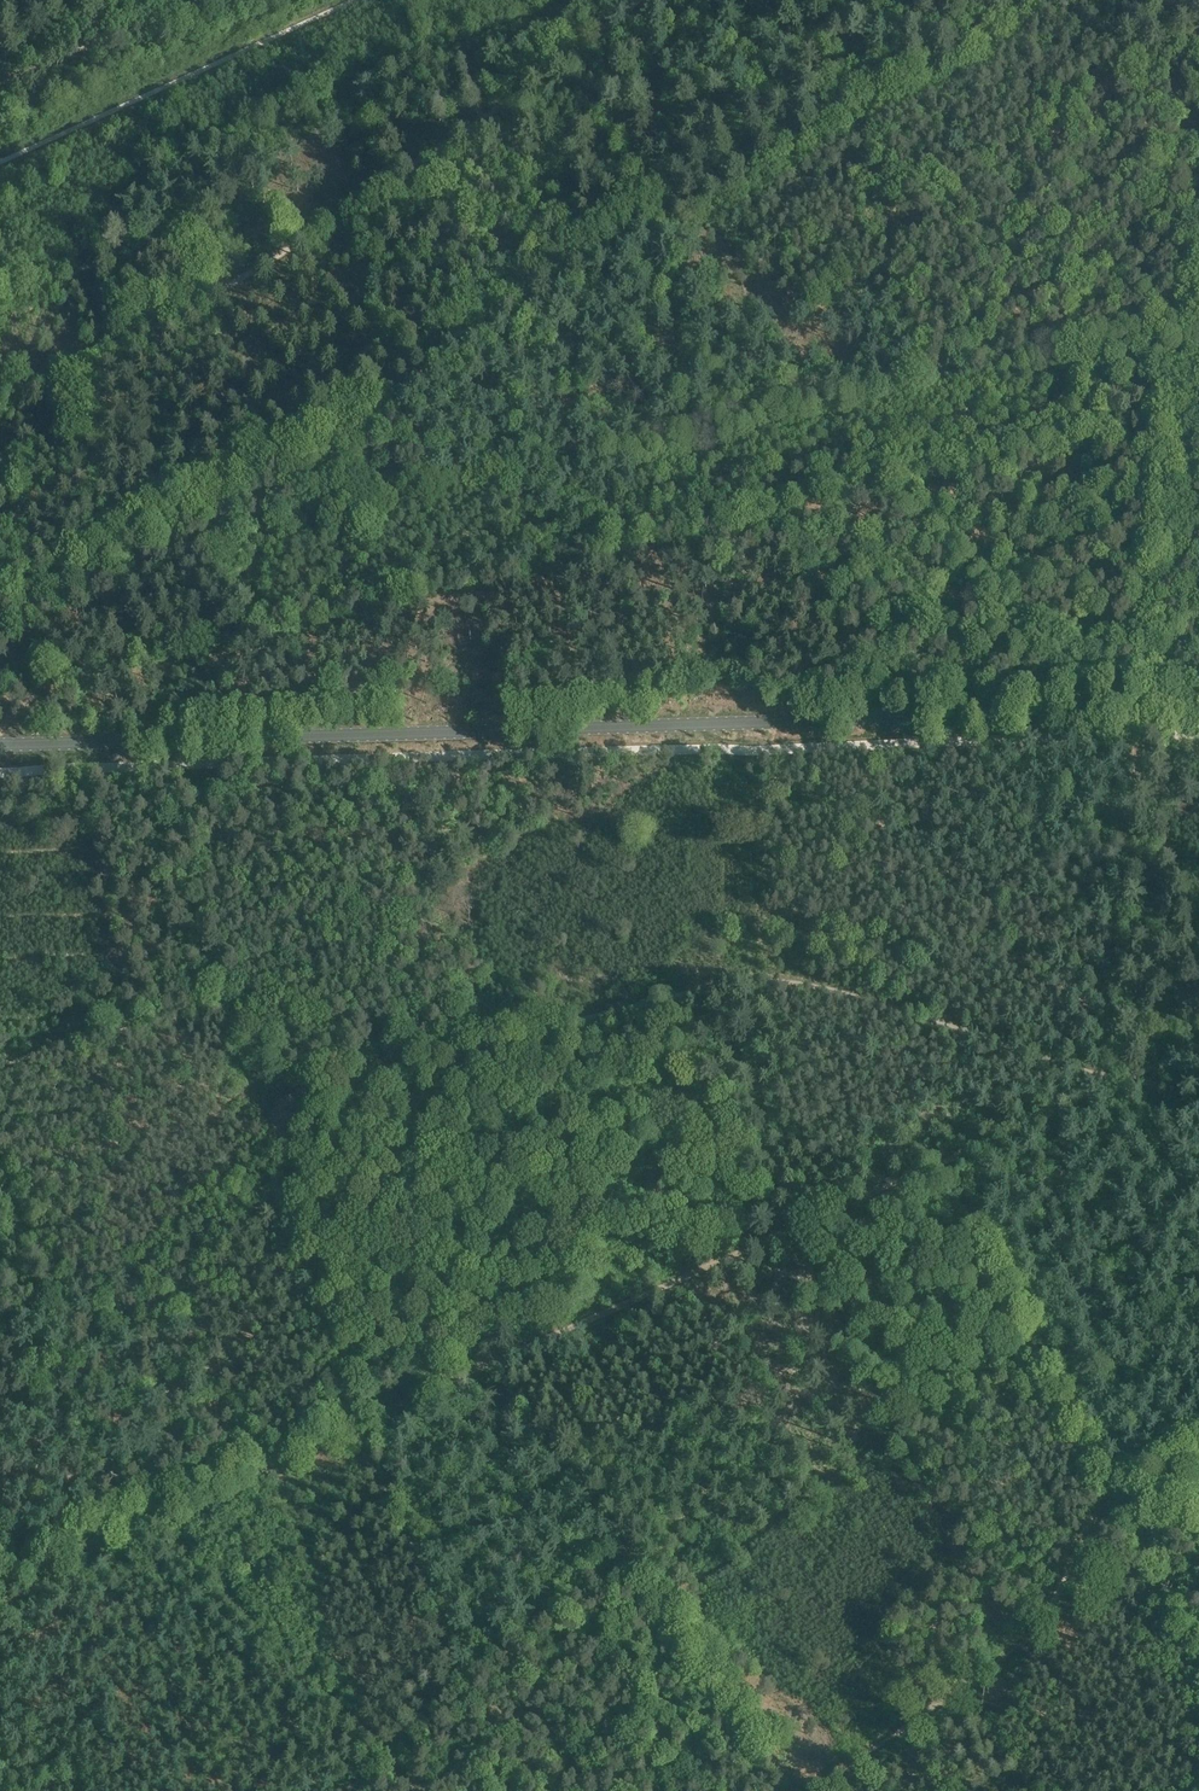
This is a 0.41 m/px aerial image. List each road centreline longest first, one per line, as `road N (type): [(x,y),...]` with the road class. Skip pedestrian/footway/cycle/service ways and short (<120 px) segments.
road 1 (secondary): [(1198,711),(0,745)]
road 2 (track): [(0,89),(198,0)]

